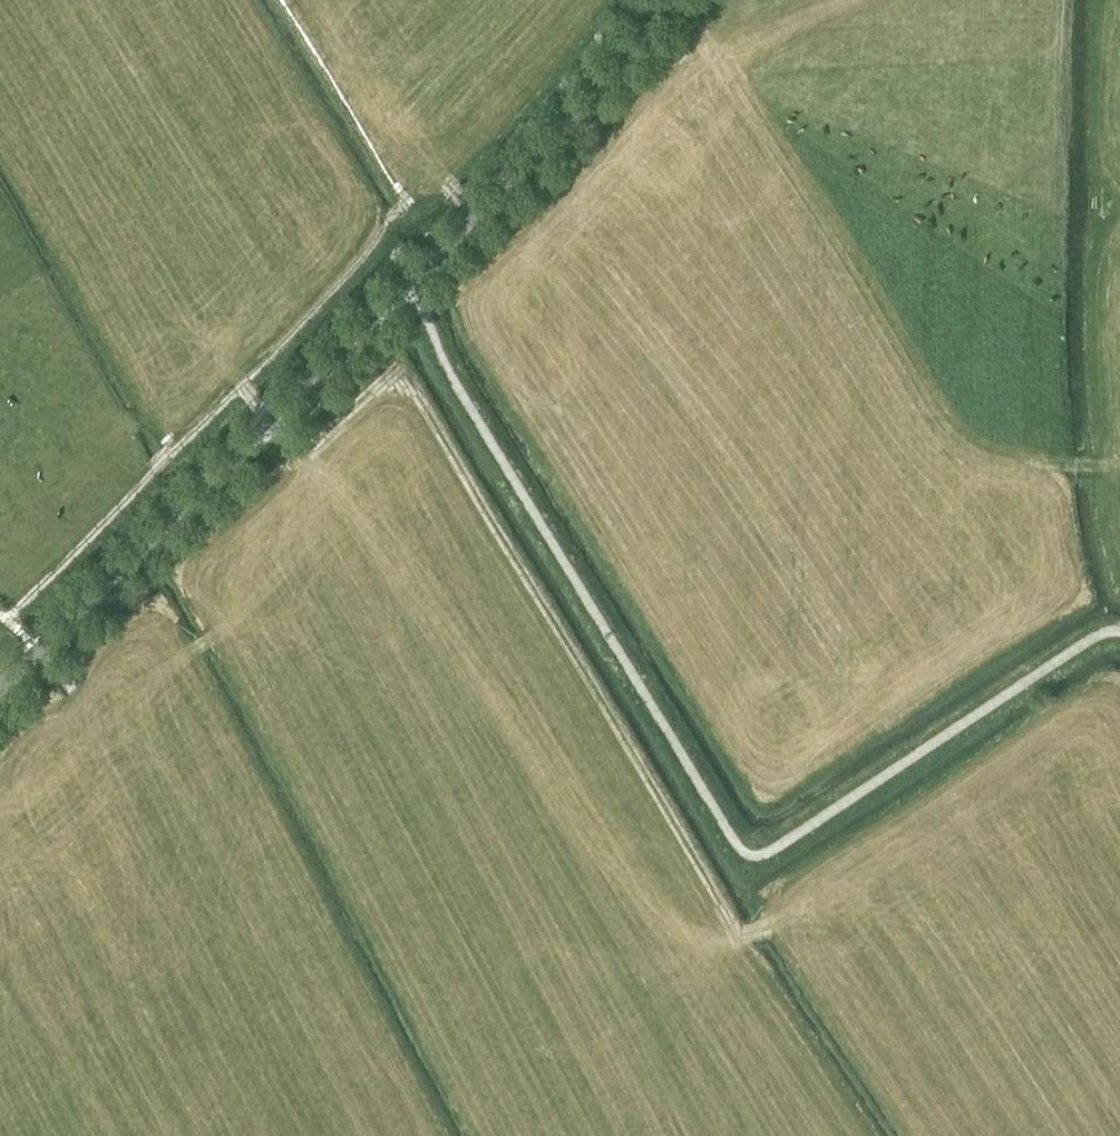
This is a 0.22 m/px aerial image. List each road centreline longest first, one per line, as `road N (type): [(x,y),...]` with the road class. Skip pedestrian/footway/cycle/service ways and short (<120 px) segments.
road 1 (unclassified): [(0,687),(568,121),(660,0)]

